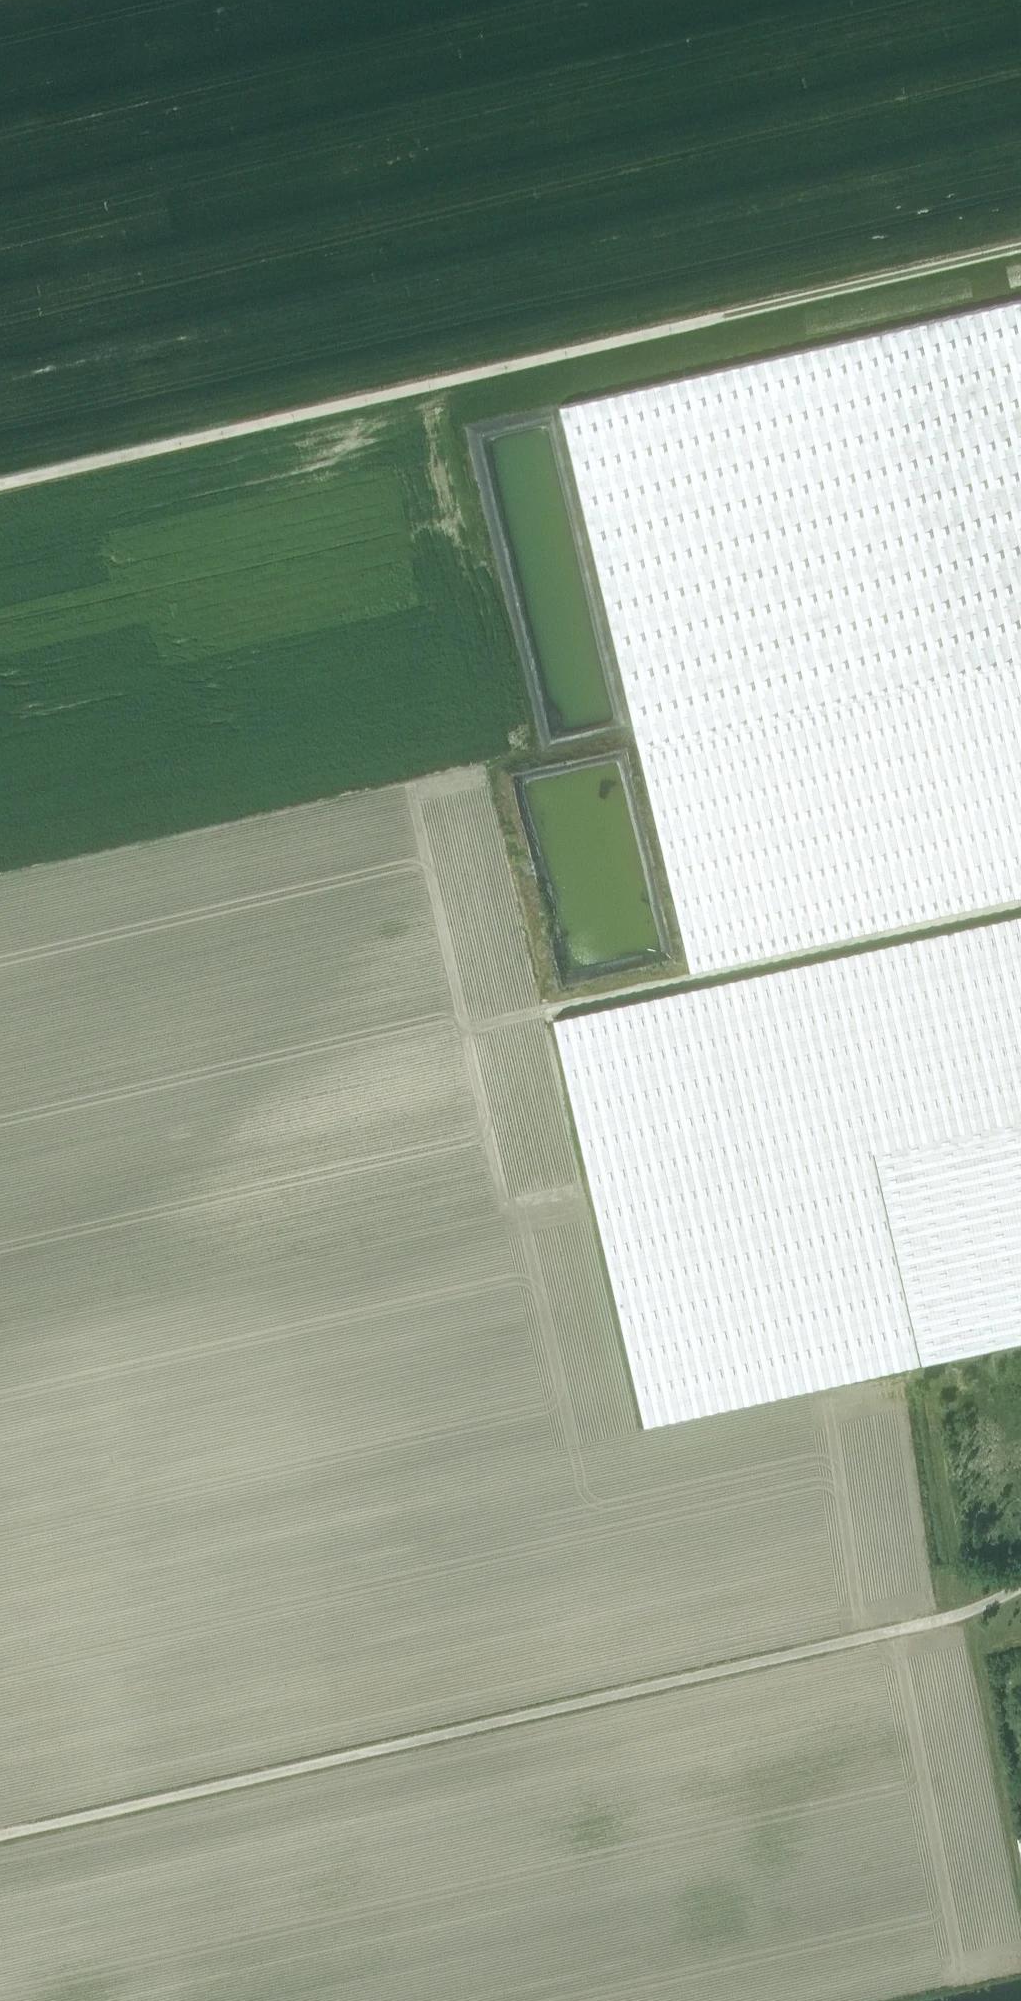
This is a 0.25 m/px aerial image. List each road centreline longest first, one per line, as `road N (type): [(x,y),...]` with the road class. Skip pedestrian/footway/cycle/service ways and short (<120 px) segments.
road 1 (track): [(0,1837),(949,1618),(1020,1585)]
road 2 (track): [(0,484),(1020,245)]

